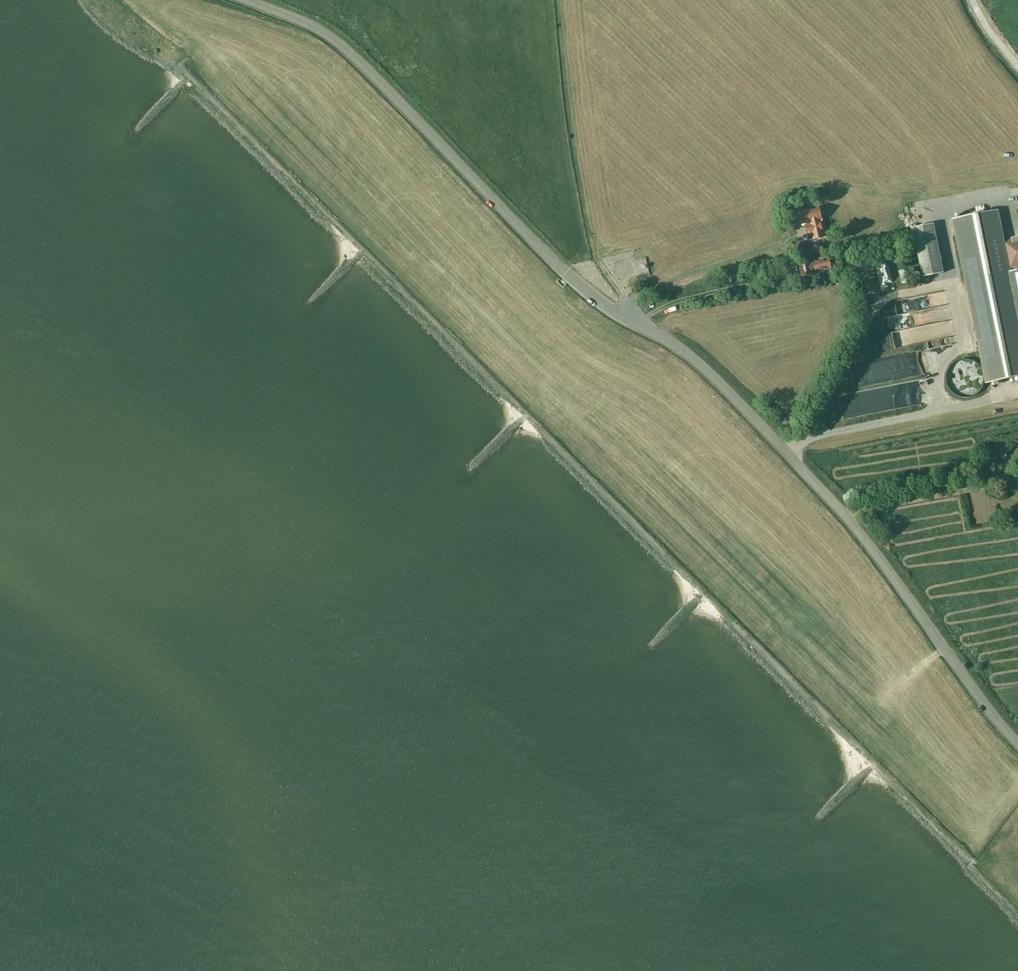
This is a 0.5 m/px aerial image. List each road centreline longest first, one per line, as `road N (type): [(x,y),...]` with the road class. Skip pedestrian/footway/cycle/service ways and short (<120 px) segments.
road 1 (tertiary): [(1017,743),(828,497),(704,368),(640,326)]
road 2 (tertiary): [(640,326),(559,267),(344,47),(247,0)]
road 3 (track): [(557,0),(569,121),(596,257)]

